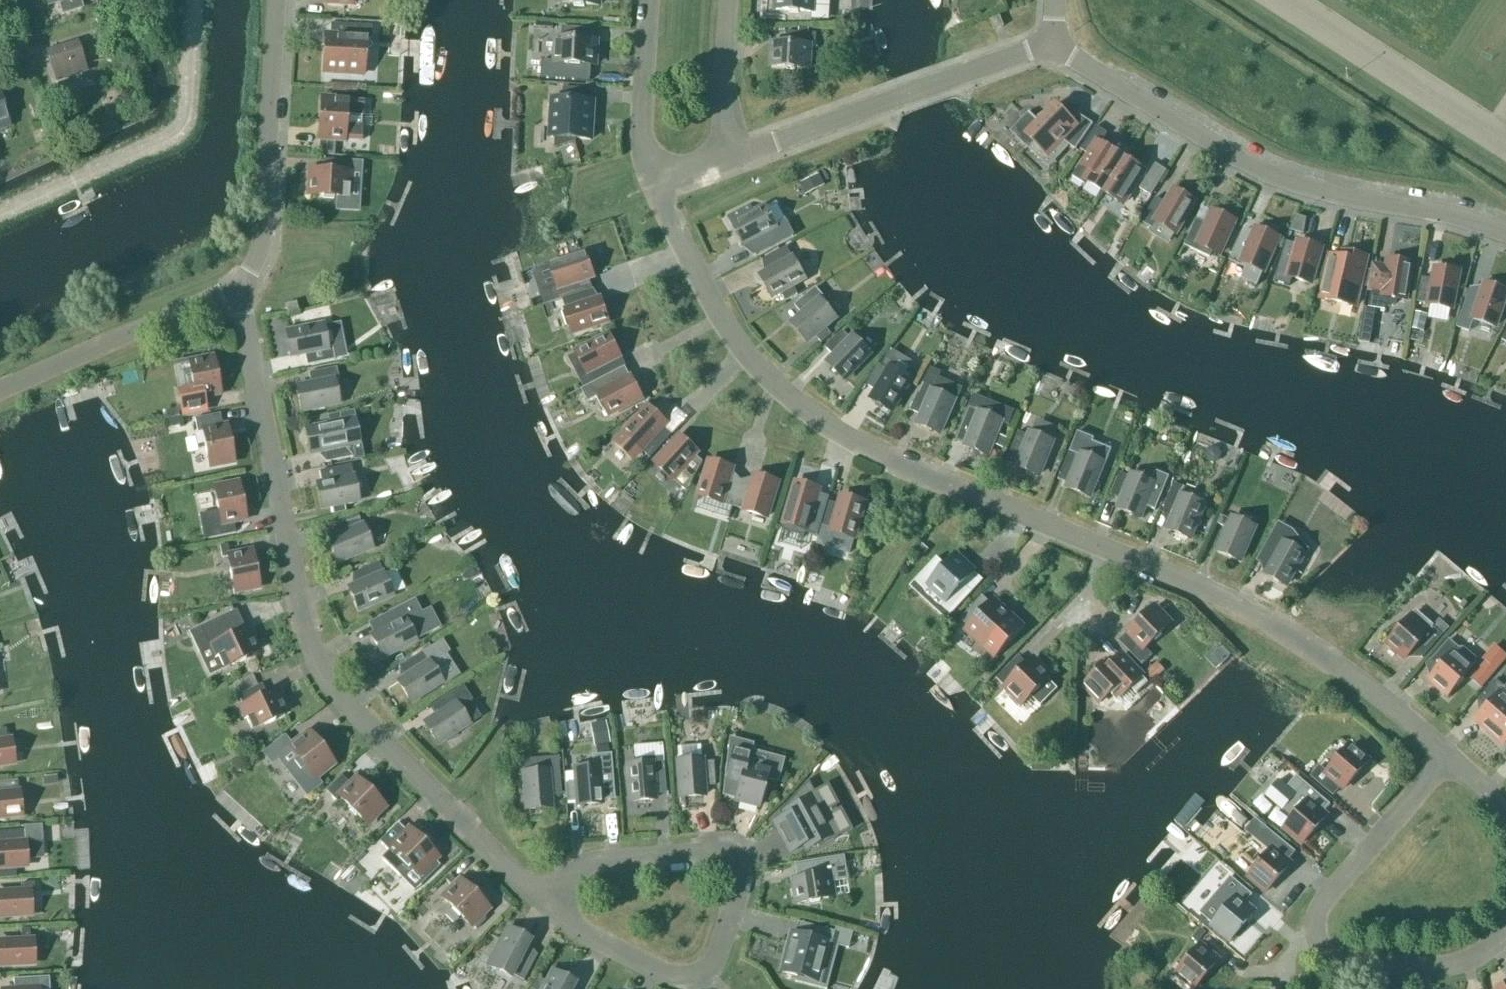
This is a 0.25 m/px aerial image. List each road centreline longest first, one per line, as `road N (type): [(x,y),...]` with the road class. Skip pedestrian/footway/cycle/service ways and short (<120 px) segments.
road 1 (residential): [(1448,758),(1346,671),(1243,607),(907,467),(826,424),(772,382),(730,333),(652,184)]
road 2 (residential): [(238,285),(316,657),(349,708),(547,902)]
road 3 (residential): [(1054,44),(1260,172),(1505,235)]
road 4 (residential): [(547,902),(605,944),(664,973),(690,976),(714,960),(737,885),(727,864),(702,855),(597,862),(564,884)]
road 5 (residential): [(731,158),(1054,44)]
road 6 (residential): [(277,0),(263,245),(238,285)]
road 7 (residential): [(0,390),(238,285)]
road 8 (residential): [(1505,930),(1449,966),(1345,966),(1317,940),(1325,900)]
road 9 (residential): [(1325,900),(1448,758)]
road 10 (residential): [(652,184),(641,141),(650,0)]
road 11 (residential): [(728,0),(722,83),(731,158)]

